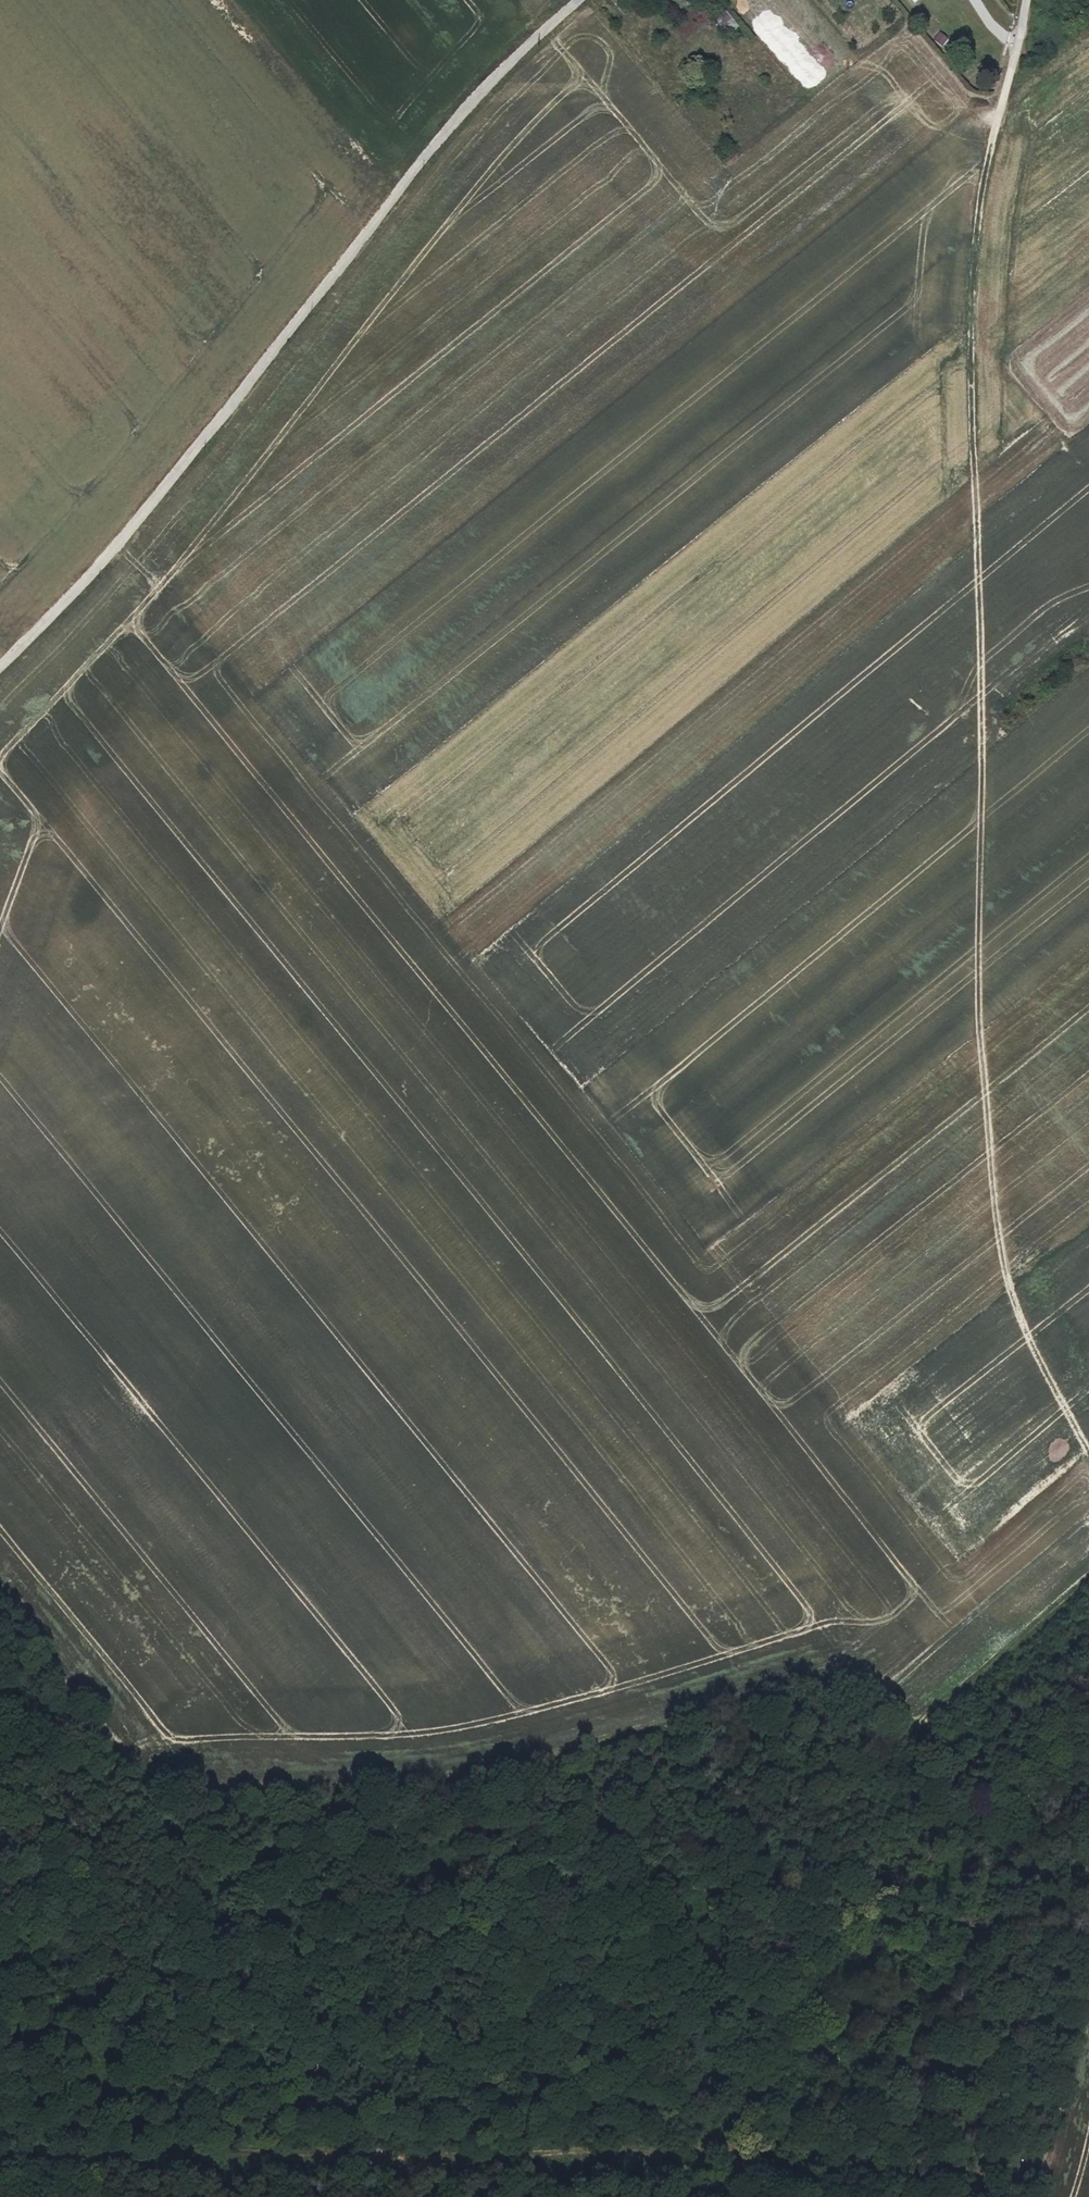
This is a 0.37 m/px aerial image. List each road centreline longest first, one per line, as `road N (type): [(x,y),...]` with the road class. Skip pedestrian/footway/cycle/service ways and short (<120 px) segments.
road 1 (track): [(1001,100),(968,240),(982,643),(972,1109),(1033,1316),(1088,1448)]
road 2 (track): [(572,0),(460,111),(347,241),(221,416),(75,586),(0,655)]
road 3 (track): [(622,2196),(1088,1796)]

